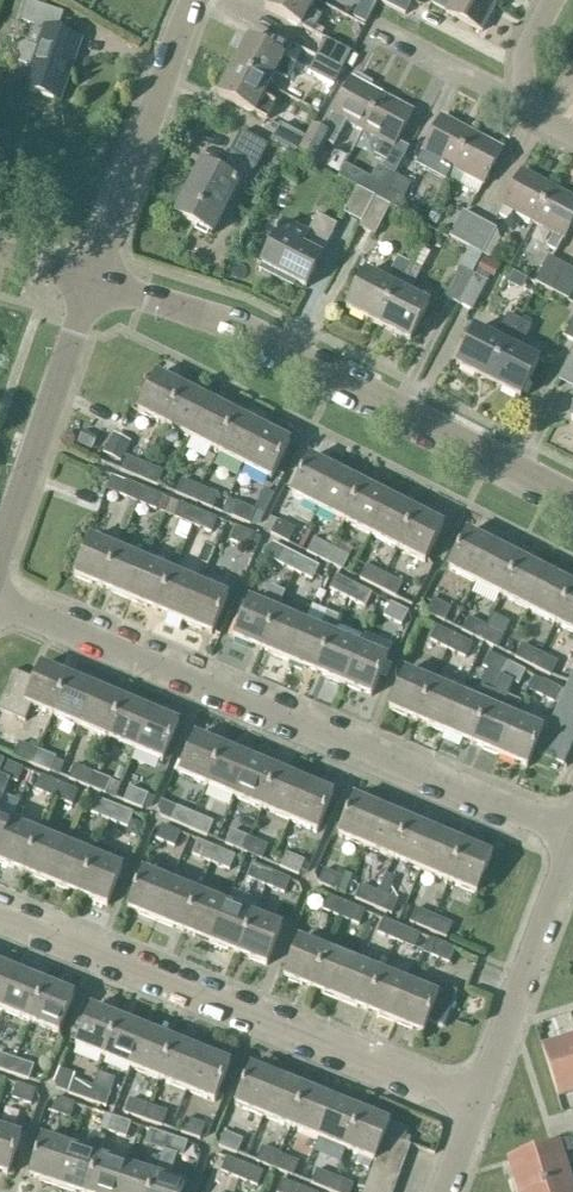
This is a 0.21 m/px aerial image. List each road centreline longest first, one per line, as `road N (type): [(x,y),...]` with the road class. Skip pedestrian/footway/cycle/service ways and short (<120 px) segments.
road 1 (residential): [(572,829),(0,607)]
road 2 (residential): [(572,498),(244,327),(93,282)]
road 3 (residential): [(476,1104),(0,920)]
road 4 (residential): [(93,282),(194,0)]
road 5 (residential): [(0,545),(93,282)]
road 6 (residential): [(476,1104),(572,867)]
road 7 (residential): [(528,95),(495,90),(370,24)]

